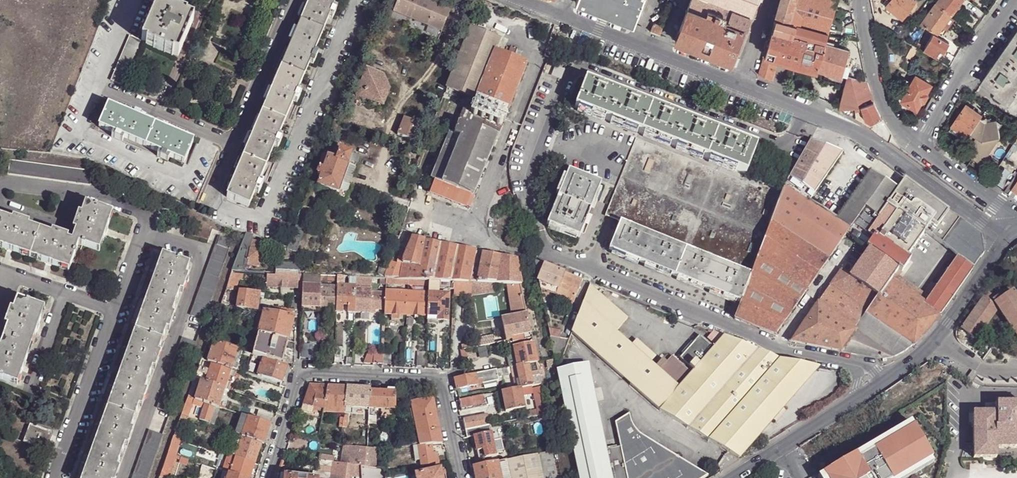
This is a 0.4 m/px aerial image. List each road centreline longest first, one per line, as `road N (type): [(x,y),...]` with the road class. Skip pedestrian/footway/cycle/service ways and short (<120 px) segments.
road 1 (residential): [(874,385),(862,368),(778,346),(551,255),(514,250)]
road 2 (residential): [(263,477),(299,369),(442,377),(463,477)]
road 3 (residential): [(742,85),(861,134),(1006,238)]
road 4 (residential): [(126,477),(207,249)]
road 5 (residential): [(519,0),(742,85)]
road 6 (residential): [(874,385),(935,336),(1006,238)]
road 7 (residential): [(58,477),(119,313)]
road 8 (residential): [(1011,0),(917,146)]
road 9 (residential): [(729,477),(874,385)]
road 10 (residential): [(859,0),(873,77),(900,135),(917,146)]
road 11 (residential): [(119,313),(0,270)]
road 12 (residential): [(917,146),(1016,219)]

